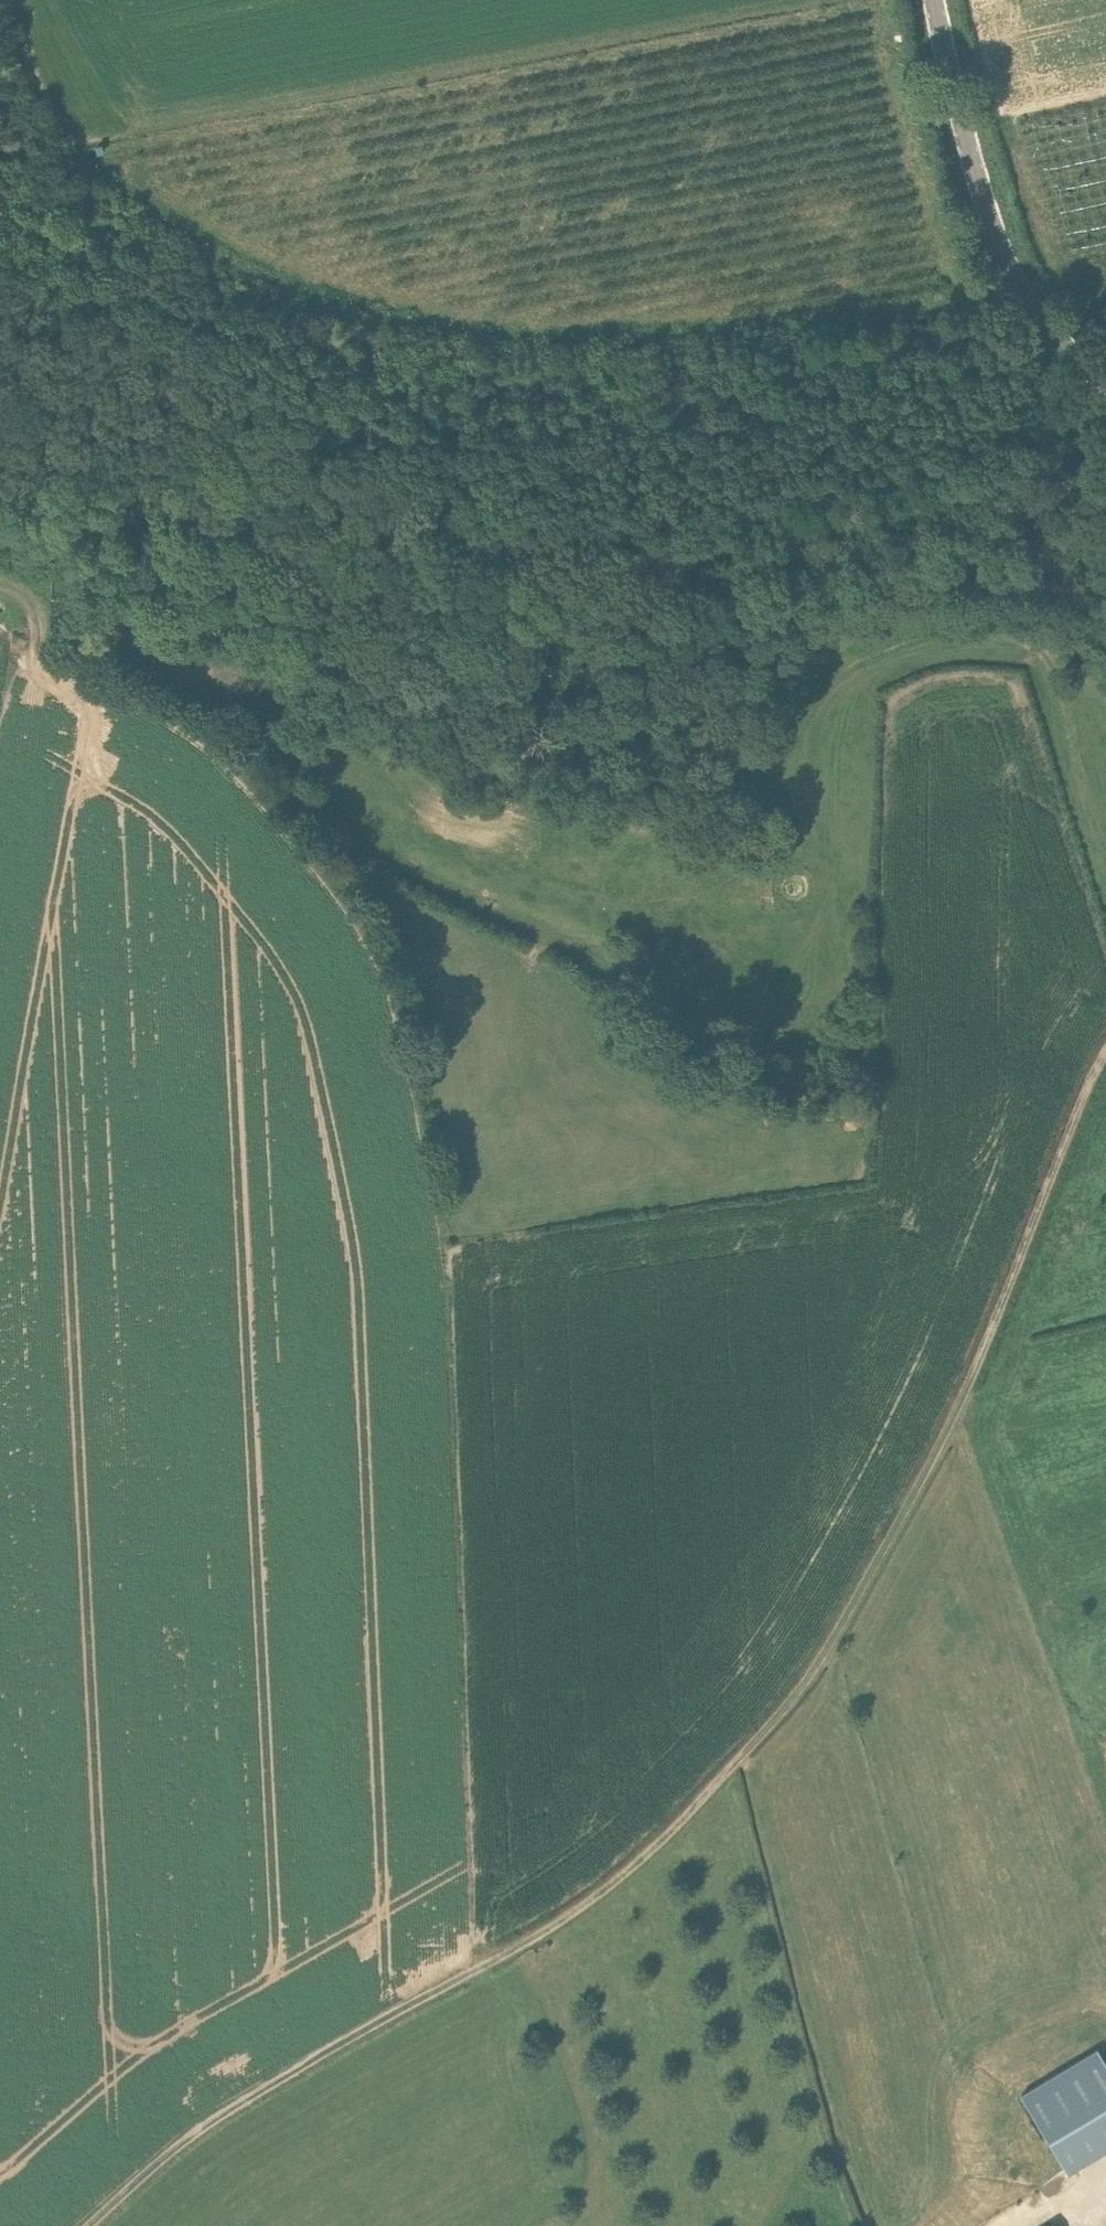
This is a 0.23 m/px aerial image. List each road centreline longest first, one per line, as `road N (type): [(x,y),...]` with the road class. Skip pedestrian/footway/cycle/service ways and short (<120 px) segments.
road 1 (track): [(1105,1051),(942,1437),(836,1633),(776,1716),(608,1886),(219,2116),(88,2225)]
road 2 (unclassified): [(1105,383),(1054,338),(1003,256),(933,0)]

